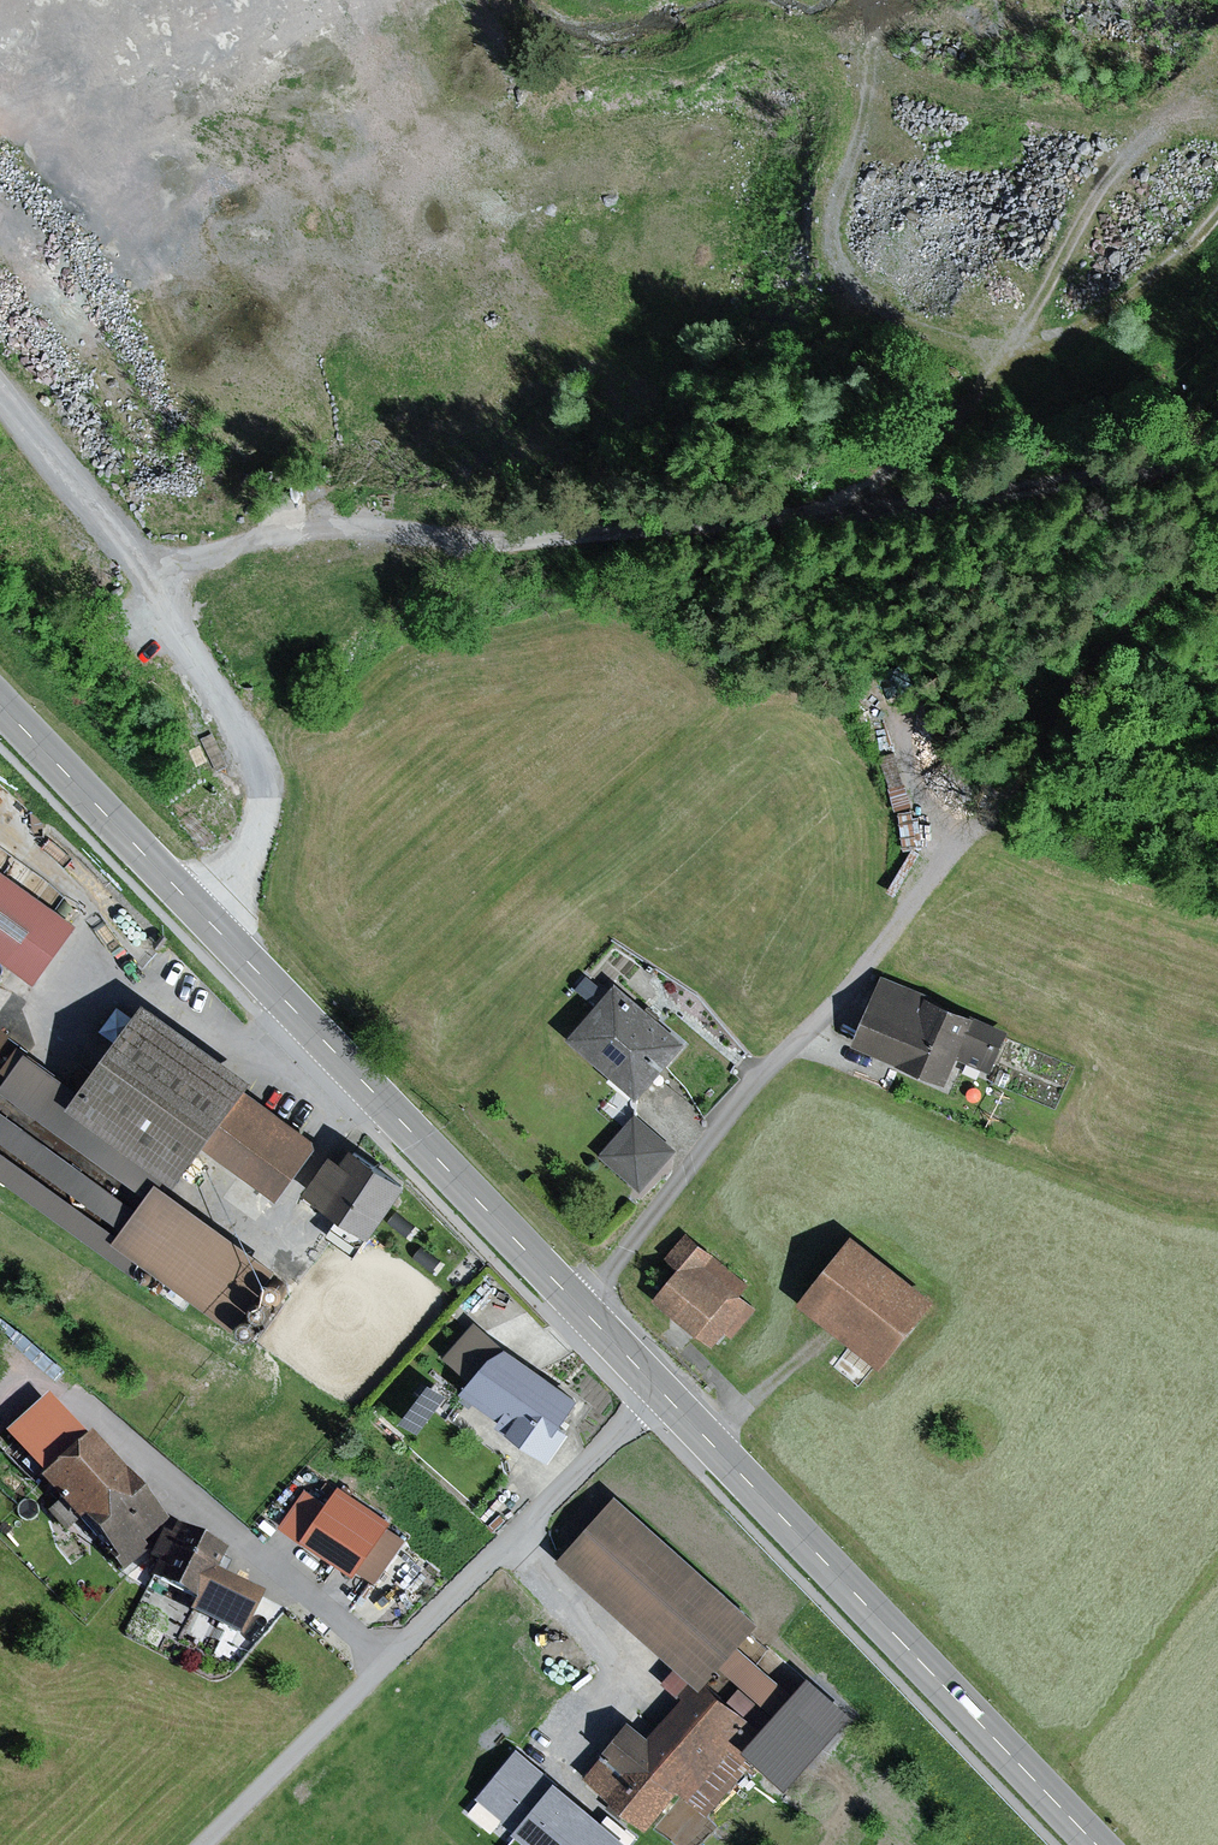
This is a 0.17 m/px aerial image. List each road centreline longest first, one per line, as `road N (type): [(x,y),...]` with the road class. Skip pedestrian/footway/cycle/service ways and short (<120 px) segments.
road 1 (primary): [(1097,1844),(0,704)]
road 2 (track): [(148,591),(189,564),(259,547),(936,502),(1217,451)]
road 3 (track): [(1217,215),(1142,291),(1062,332),(936,339),(850,286),(830,230),(867,84),(860,0)]
road 4 (track): [(660,1390),(202,1844)]
road 5 (track): [(0,400),(148,591),(253,756),(256,844),(196,906)]
road 6 (track): [(823,511),(900,481),(956,431),(1019,337),(1118,142),(1168,117),(1217,119)]
road 7 (track): [(711,1444),(827,1337)]
road 8 (track): [(942,863),(849,982)]
road 9 (track): [(942,863),(900,718)]
road 10 (track): [(143,0),(0,38)]

